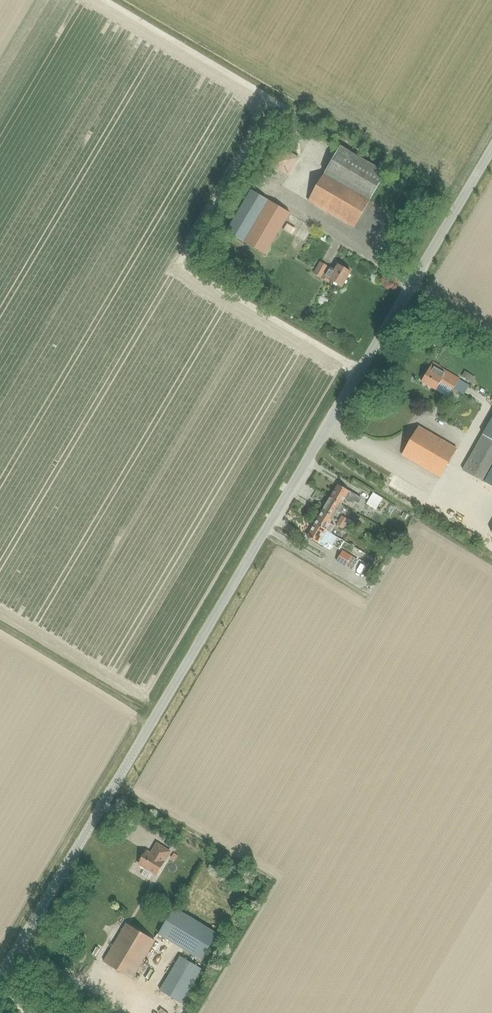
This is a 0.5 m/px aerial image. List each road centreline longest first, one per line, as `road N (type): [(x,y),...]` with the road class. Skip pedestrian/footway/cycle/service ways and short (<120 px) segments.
road 1 (unclassified): [(0,978),(491,148)]

